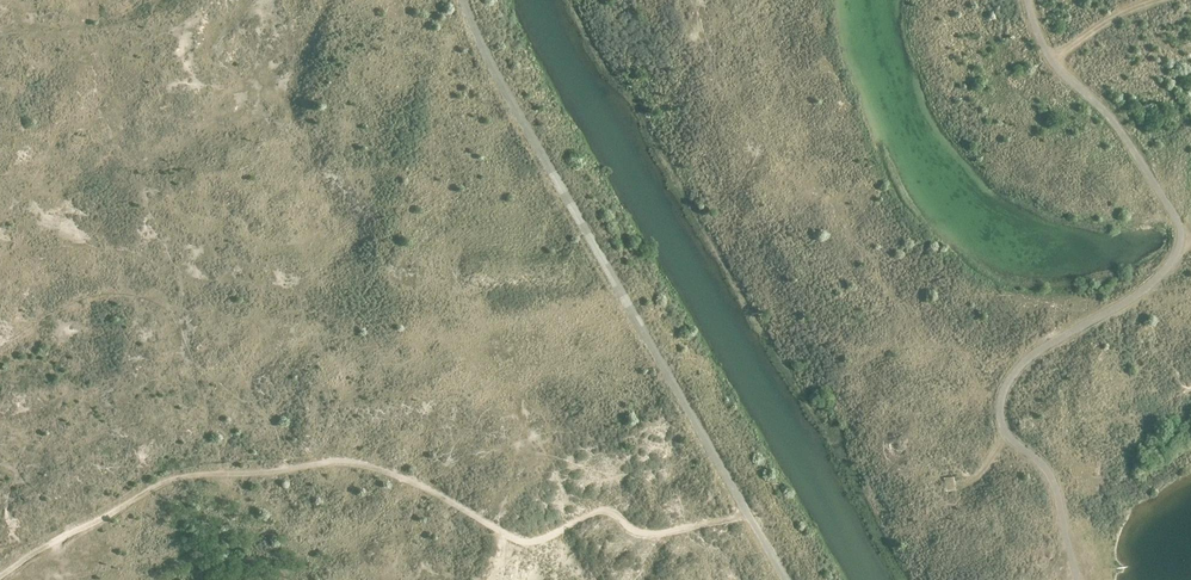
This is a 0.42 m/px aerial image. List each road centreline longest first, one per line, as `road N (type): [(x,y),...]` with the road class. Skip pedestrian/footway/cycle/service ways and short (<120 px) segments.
road 1 (track): [(786,579),(502,85),(463,0)]

